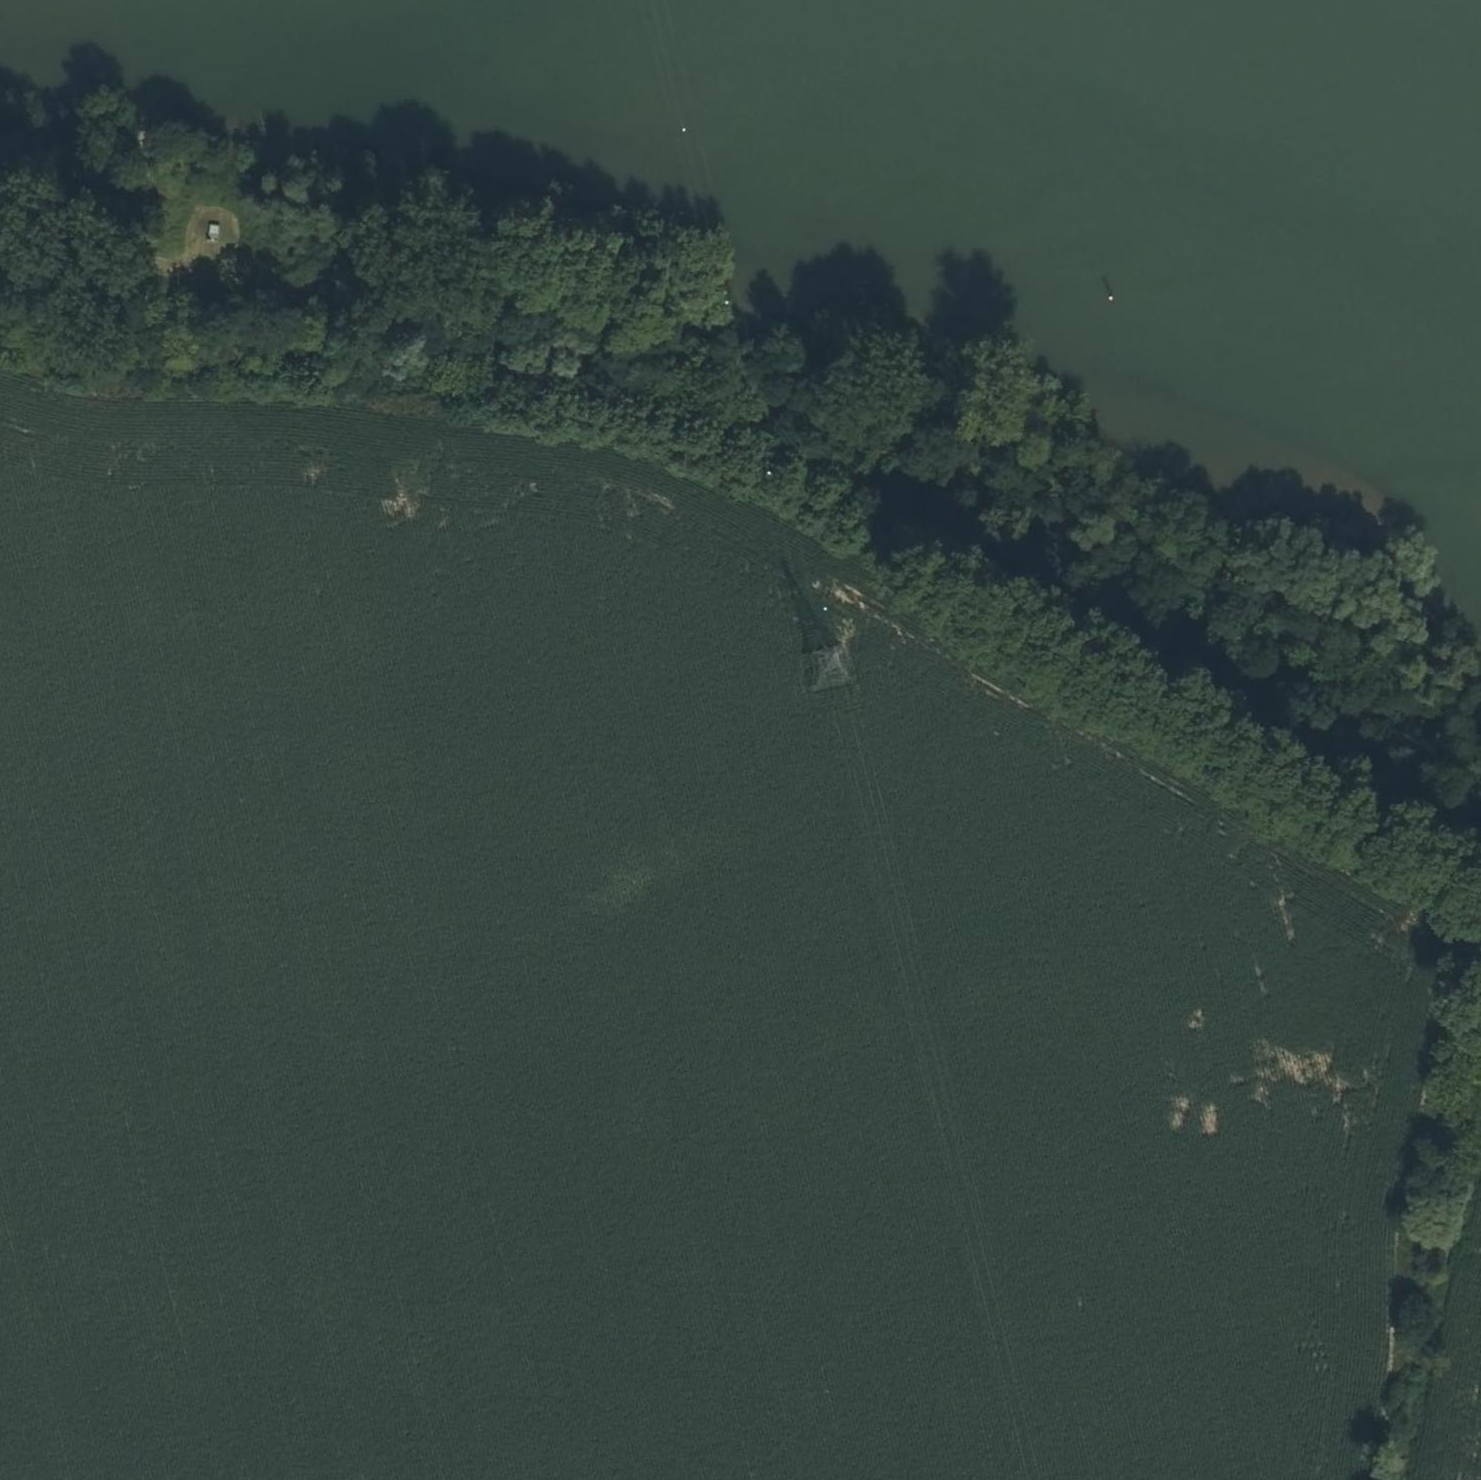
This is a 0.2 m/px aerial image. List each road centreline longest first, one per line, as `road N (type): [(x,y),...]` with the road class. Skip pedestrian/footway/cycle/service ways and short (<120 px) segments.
road 1 (track): [(0,242),(186,269),(357,305)]

